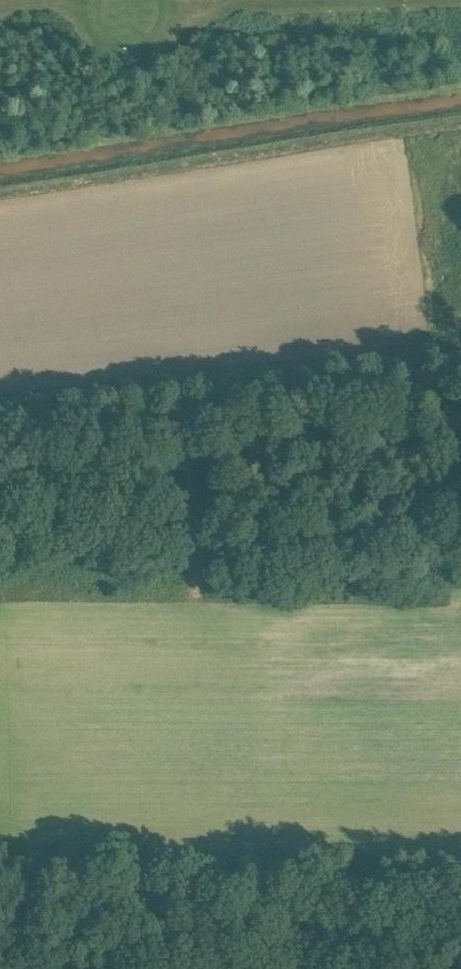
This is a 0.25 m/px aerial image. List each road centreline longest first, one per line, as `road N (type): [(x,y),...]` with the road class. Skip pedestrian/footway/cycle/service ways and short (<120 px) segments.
road 1 (track): [(0,405),(460,351)]
road 2 (track): [(240,968),(0,955)]

